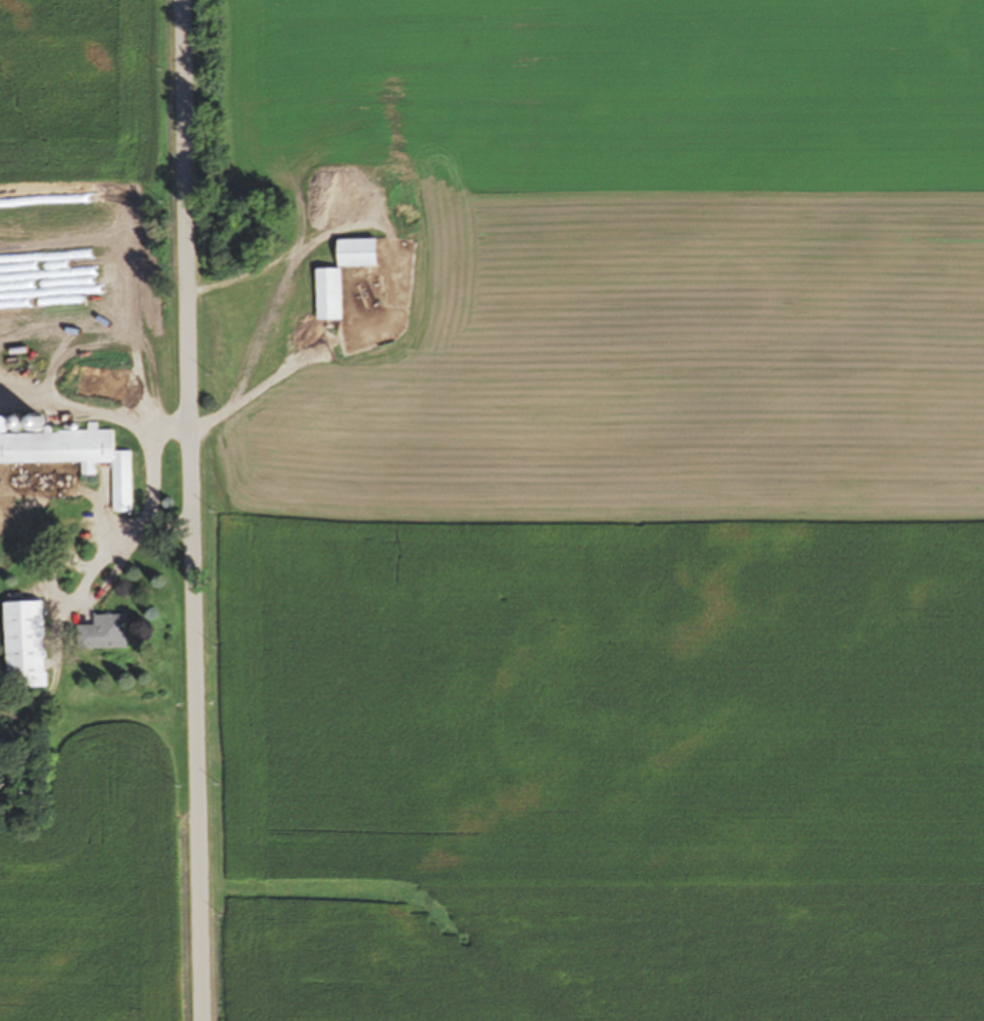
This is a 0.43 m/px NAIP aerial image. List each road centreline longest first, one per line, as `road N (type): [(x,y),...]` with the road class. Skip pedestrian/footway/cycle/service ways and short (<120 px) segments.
road 1 (residential): [(206,1020),(188,0)]

